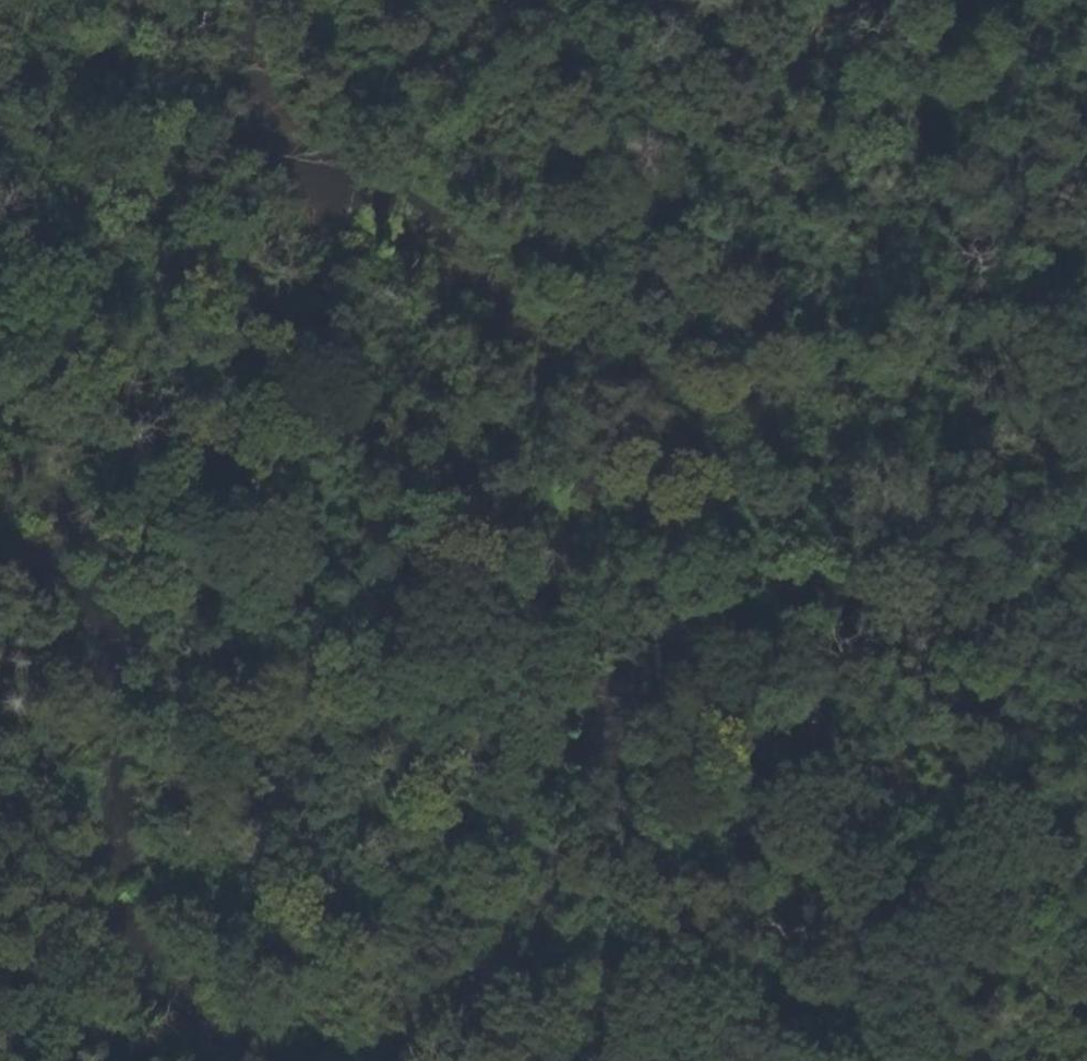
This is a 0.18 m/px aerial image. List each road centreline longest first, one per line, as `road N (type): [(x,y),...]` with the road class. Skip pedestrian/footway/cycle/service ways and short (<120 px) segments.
road 1 (track): [(0,389),(171,488),(244,460),(278,421)]

